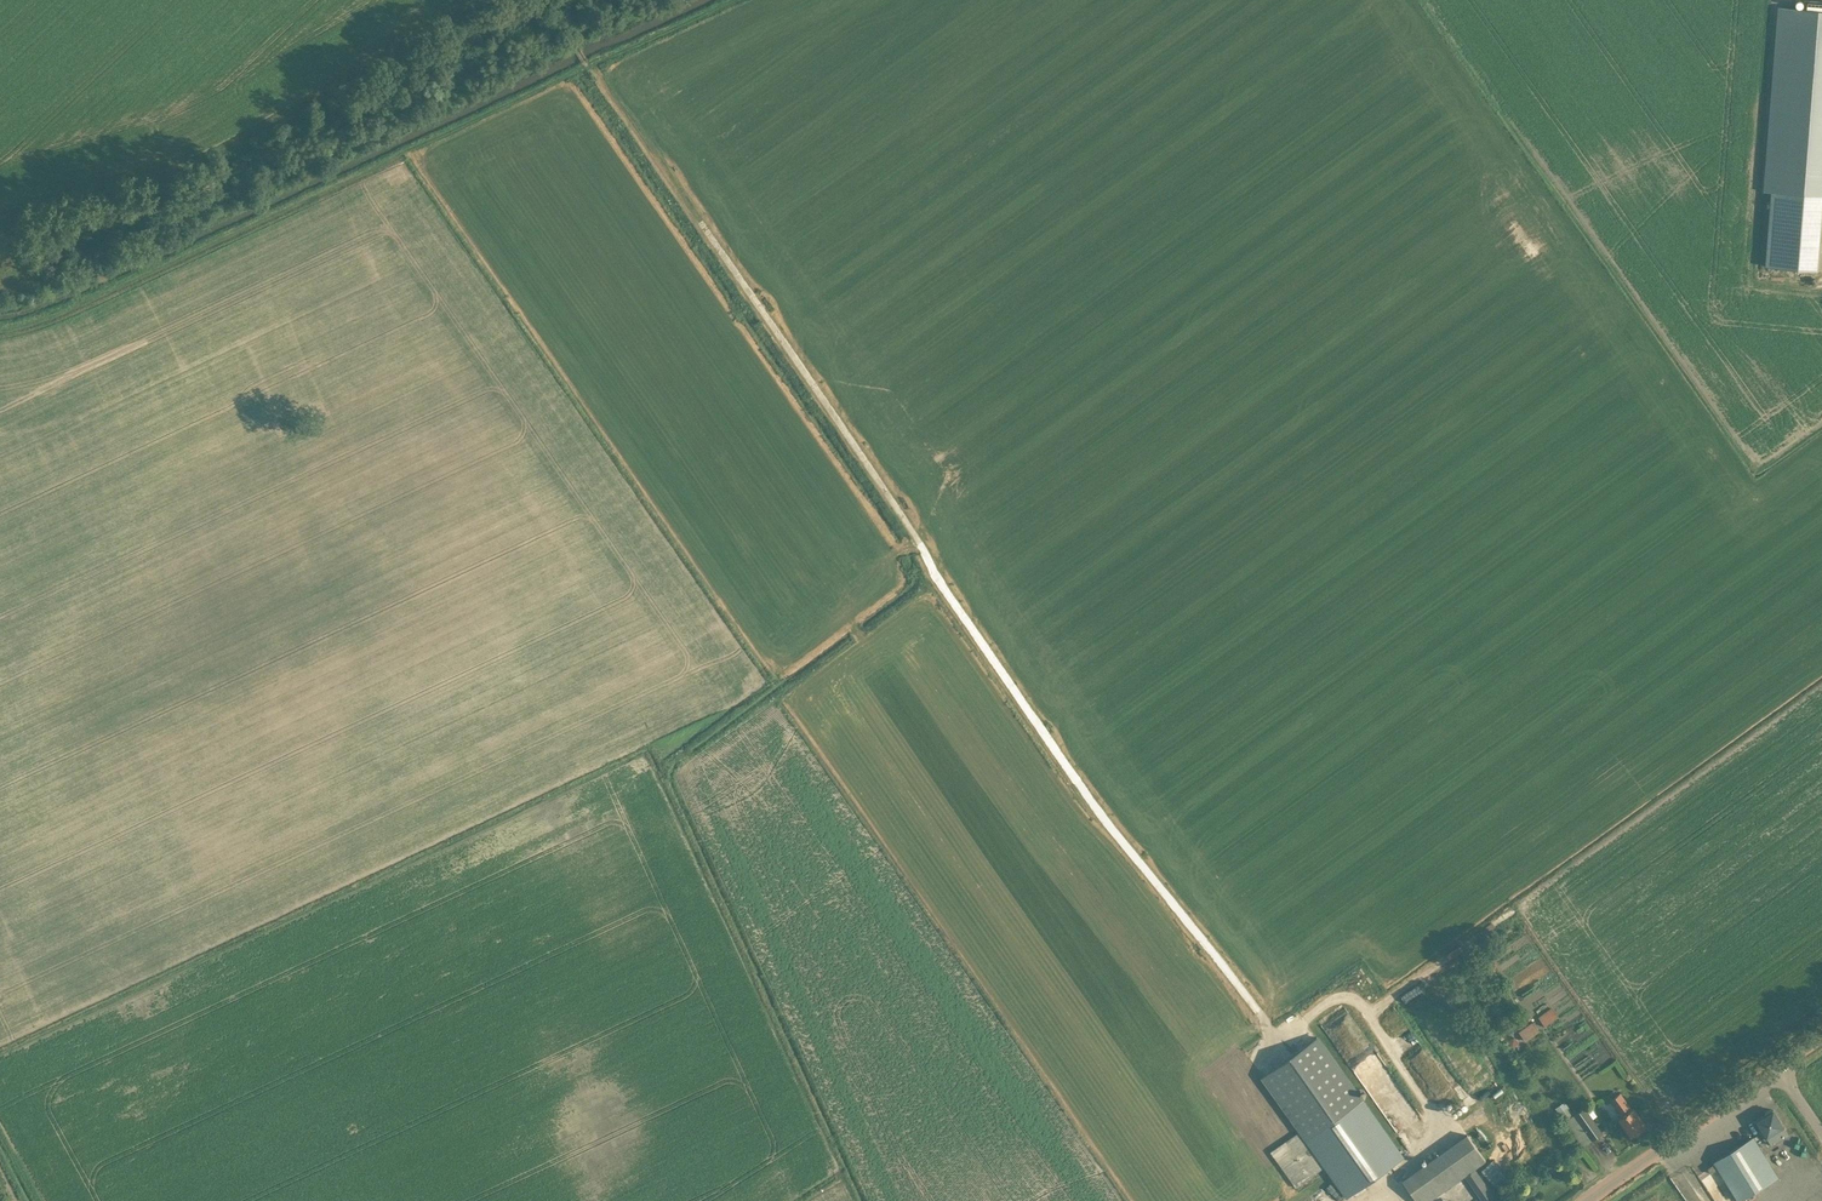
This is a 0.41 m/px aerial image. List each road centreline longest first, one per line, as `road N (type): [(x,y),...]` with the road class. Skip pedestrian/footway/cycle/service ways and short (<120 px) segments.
road 1 (track): [(716,244),(1072,775),(1282,1052)]
road 2 (track): [(0,329),(177,260),(734,0)]
road 3 (tertiary): [(1587,1200),(1777,1068)]

